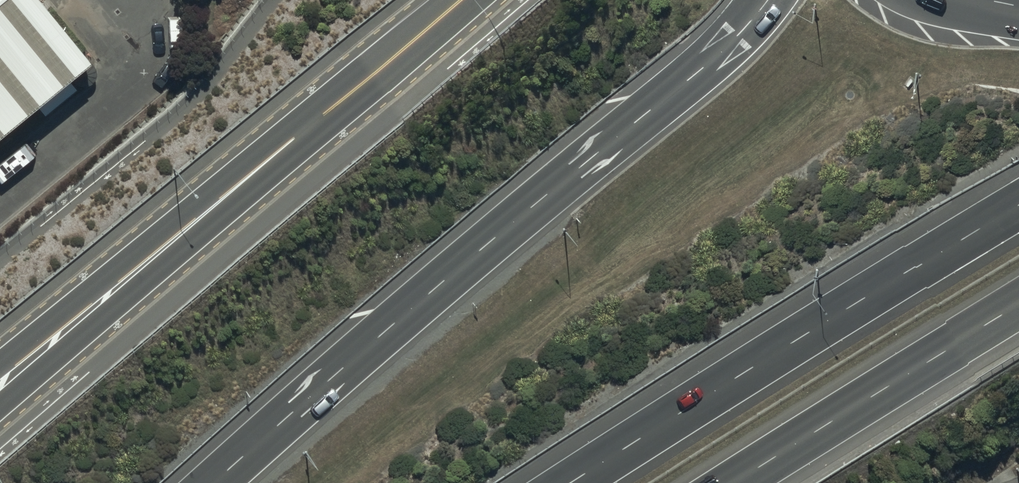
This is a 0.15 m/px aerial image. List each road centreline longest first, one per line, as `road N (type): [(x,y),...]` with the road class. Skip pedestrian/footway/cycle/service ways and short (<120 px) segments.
road 1 (motorway): [(216,482),(704,67),(770,0)]
road 2 (secondary): [(0,385),(466,0)]
road 3 (motorway): [(571,482),(1018,206)]
road 4 (motorway): [(1018,309),(735,482)]

